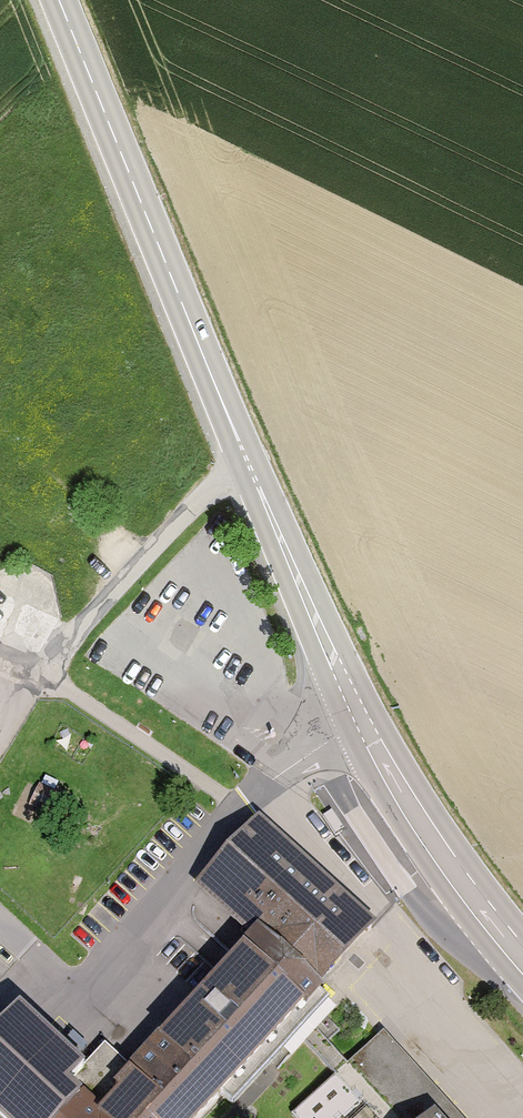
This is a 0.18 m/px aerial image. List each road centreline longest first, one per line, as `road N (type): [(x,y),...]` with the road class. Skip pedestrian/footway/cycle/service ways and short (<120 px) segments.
road 1 (tertiary): [(60,0),(362,725),(412,811),(522,957)]
road 2 (track): [(0,760),(71,646),(246,453)]

